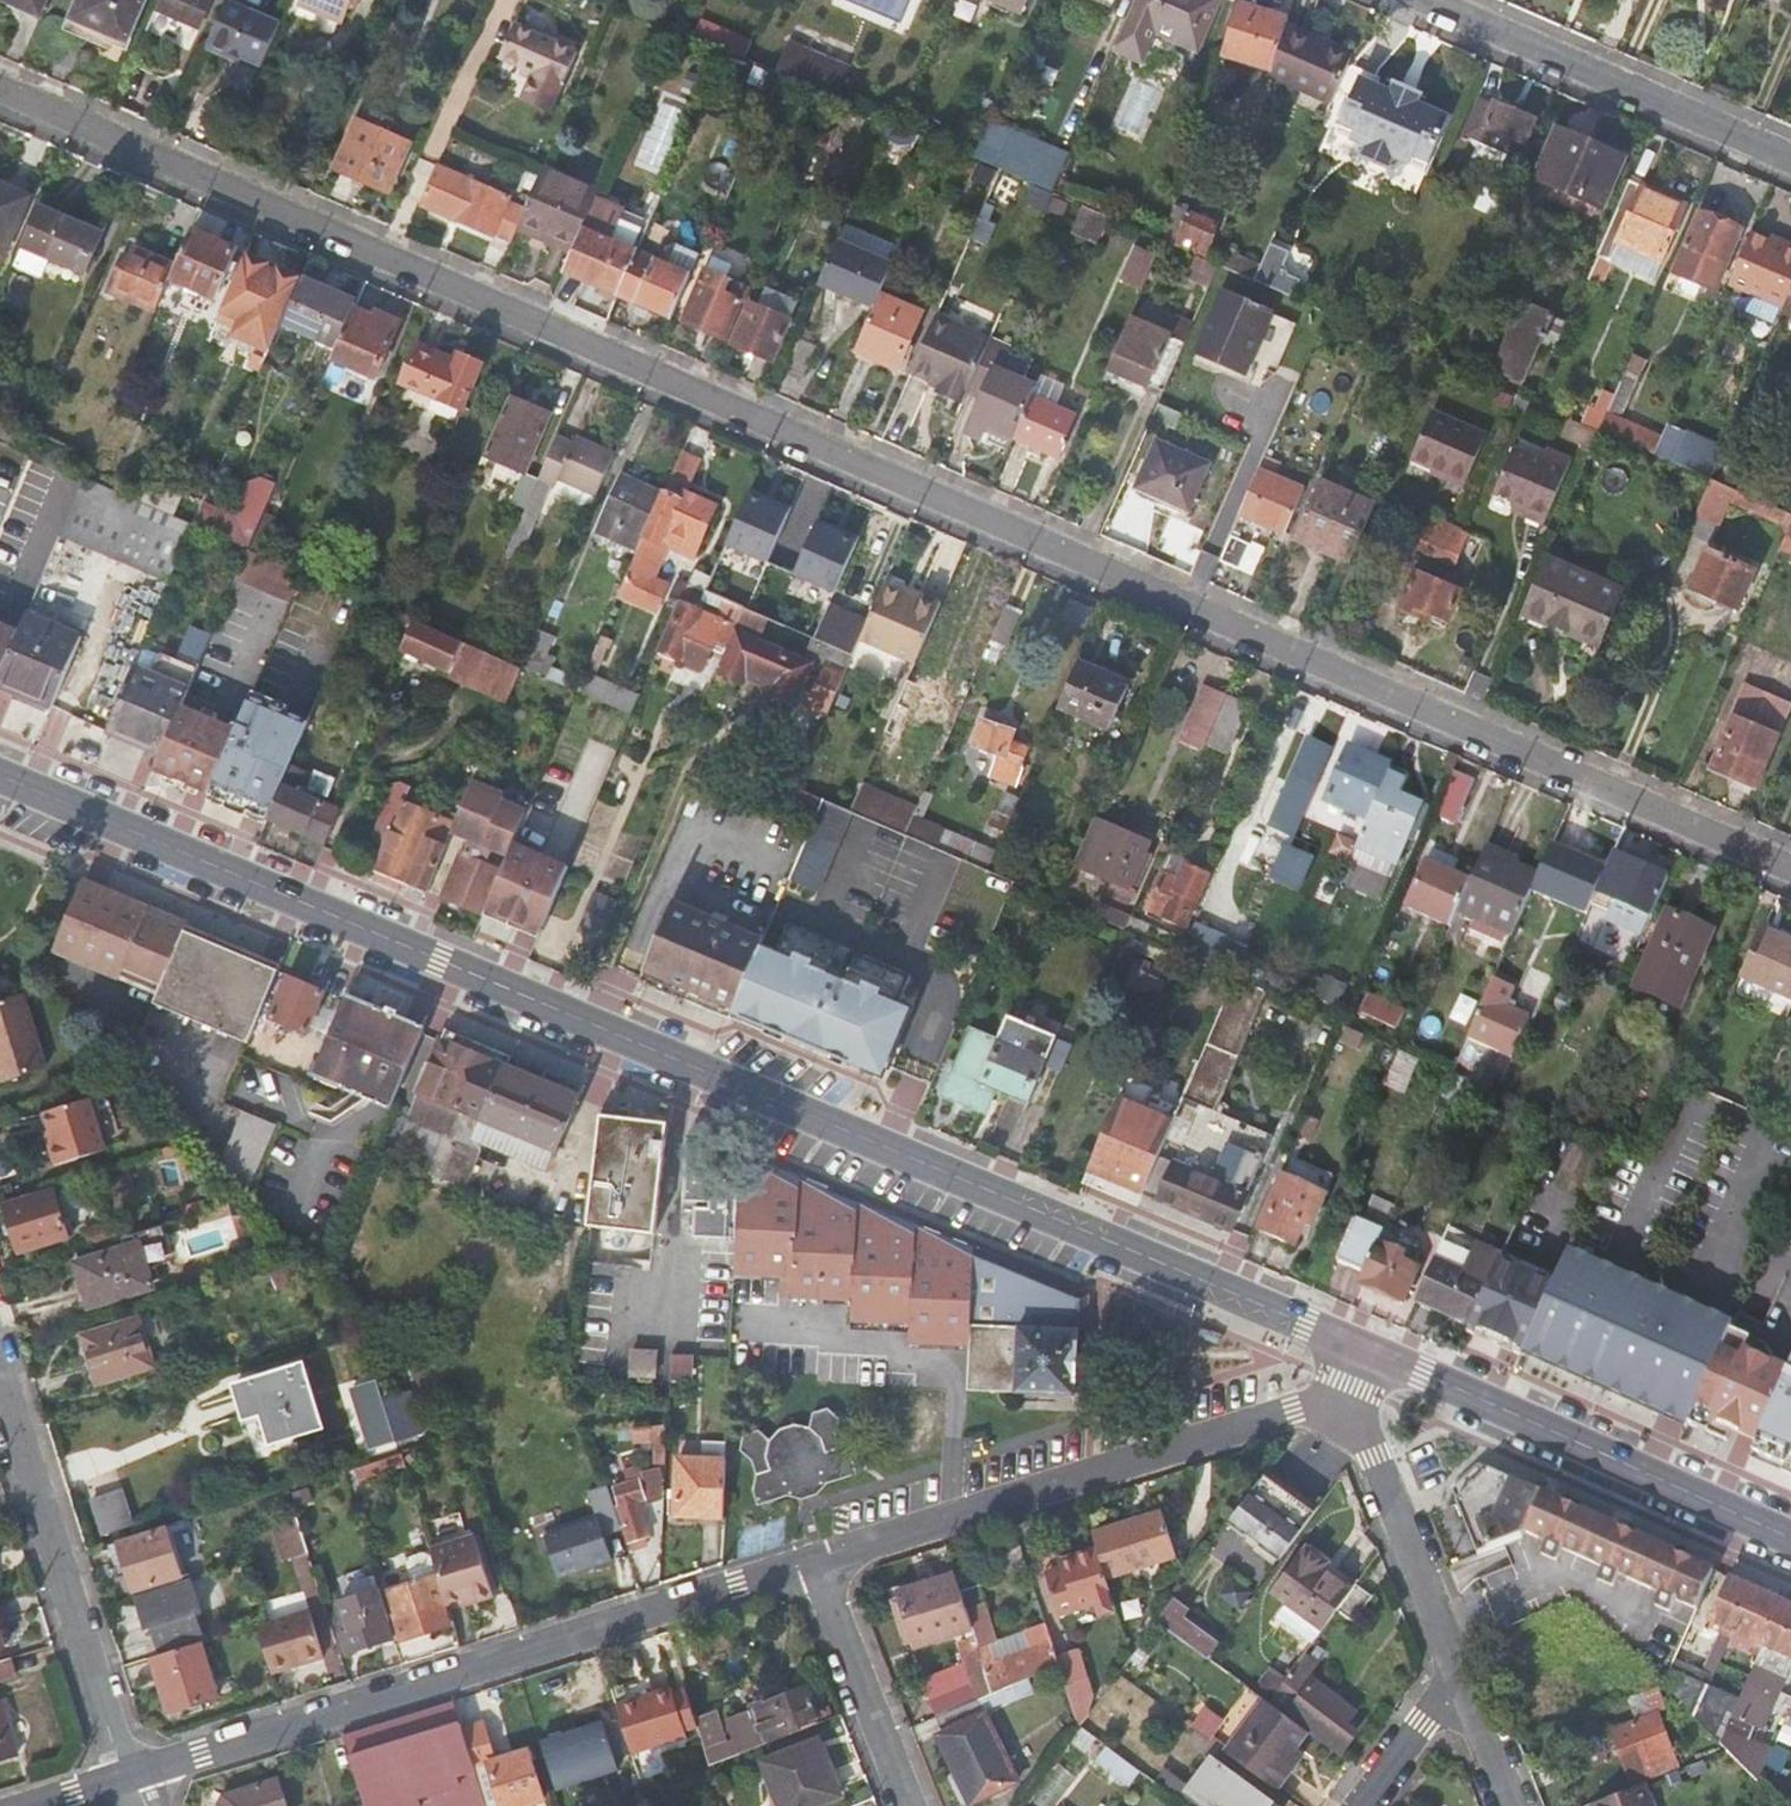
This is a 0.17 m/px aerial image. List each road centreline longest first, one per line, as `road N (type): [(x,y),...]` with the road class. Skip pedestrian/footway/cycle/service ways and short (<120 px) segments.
road 1 (residential): [(0,87),(1790,867)]
road 2 (tertiary): [(0,776),(1357,1346)]
road 3 (residential): [(131,1775),(815,1560)]
road 4 (residential): [(815,1560),(1293,1413),(1344,1378)]
road 5 (tertiary): [(1357,1346),(1790,1538)]
road 6 (residential): [(0,1364),(131,1775)]
road 7 (residential): [(1433,0),(1790,157)]
road 8 (residential): [(1457,1675),(1344,1378)]
road 9 (residential): [(815,1560),(910,1805)]
road 10 (residential): [(1457,1675),(1361,1805)]
road 11 (residential): [(1509,1805),(1457,1675)]

